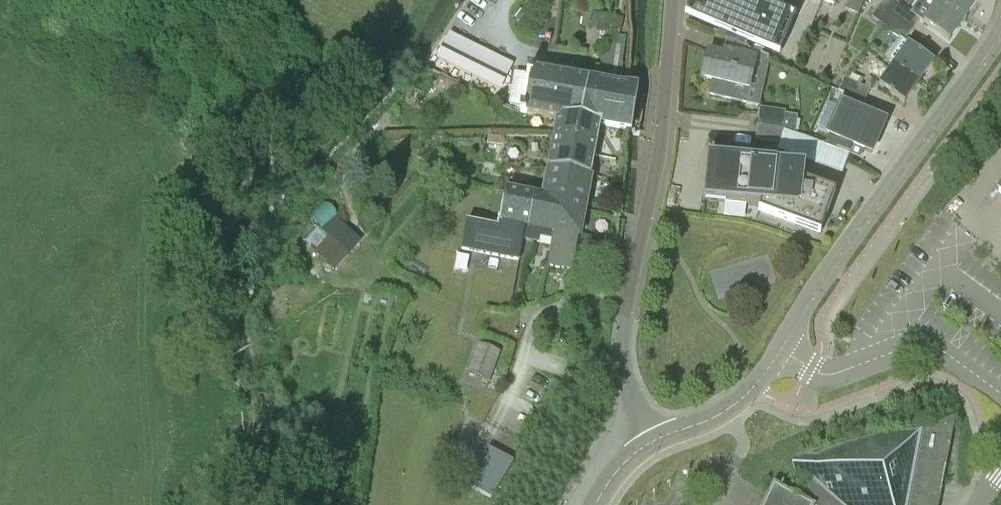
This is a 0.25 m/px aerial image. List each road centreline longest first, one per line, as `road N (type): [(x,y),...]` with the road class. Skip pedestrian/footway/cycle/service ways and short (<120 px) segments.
road 1 (unclassified): [(671,0),(657,174),(621,344),(628,390),(655,439)]
road 2 (unclassified): [(780,351),(1000,33)]
road 3 (residential): [(780,351),(823,376),(926,342),(1000,393)]
road 4 (unclassified): [(655,439),(728,409),(780,351)]

